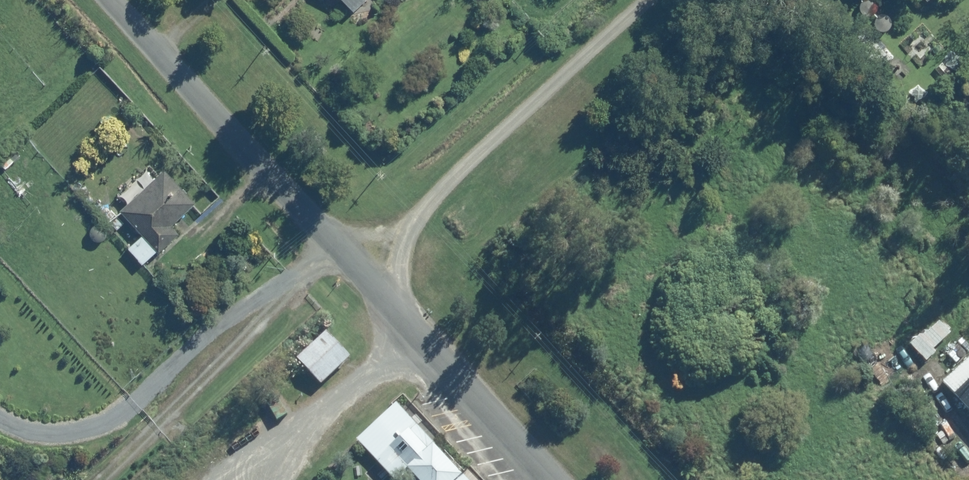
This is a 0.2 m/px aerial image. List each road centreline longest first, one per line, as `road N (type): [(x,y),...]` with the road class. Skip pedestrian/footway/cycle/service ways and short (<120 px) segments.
road 1 (residential): [(362,272),(655,0)]
road 2 (unclassified): [(111,0),(362,272)]
road 3 (unclassified): [(362,272),(560,479)]

